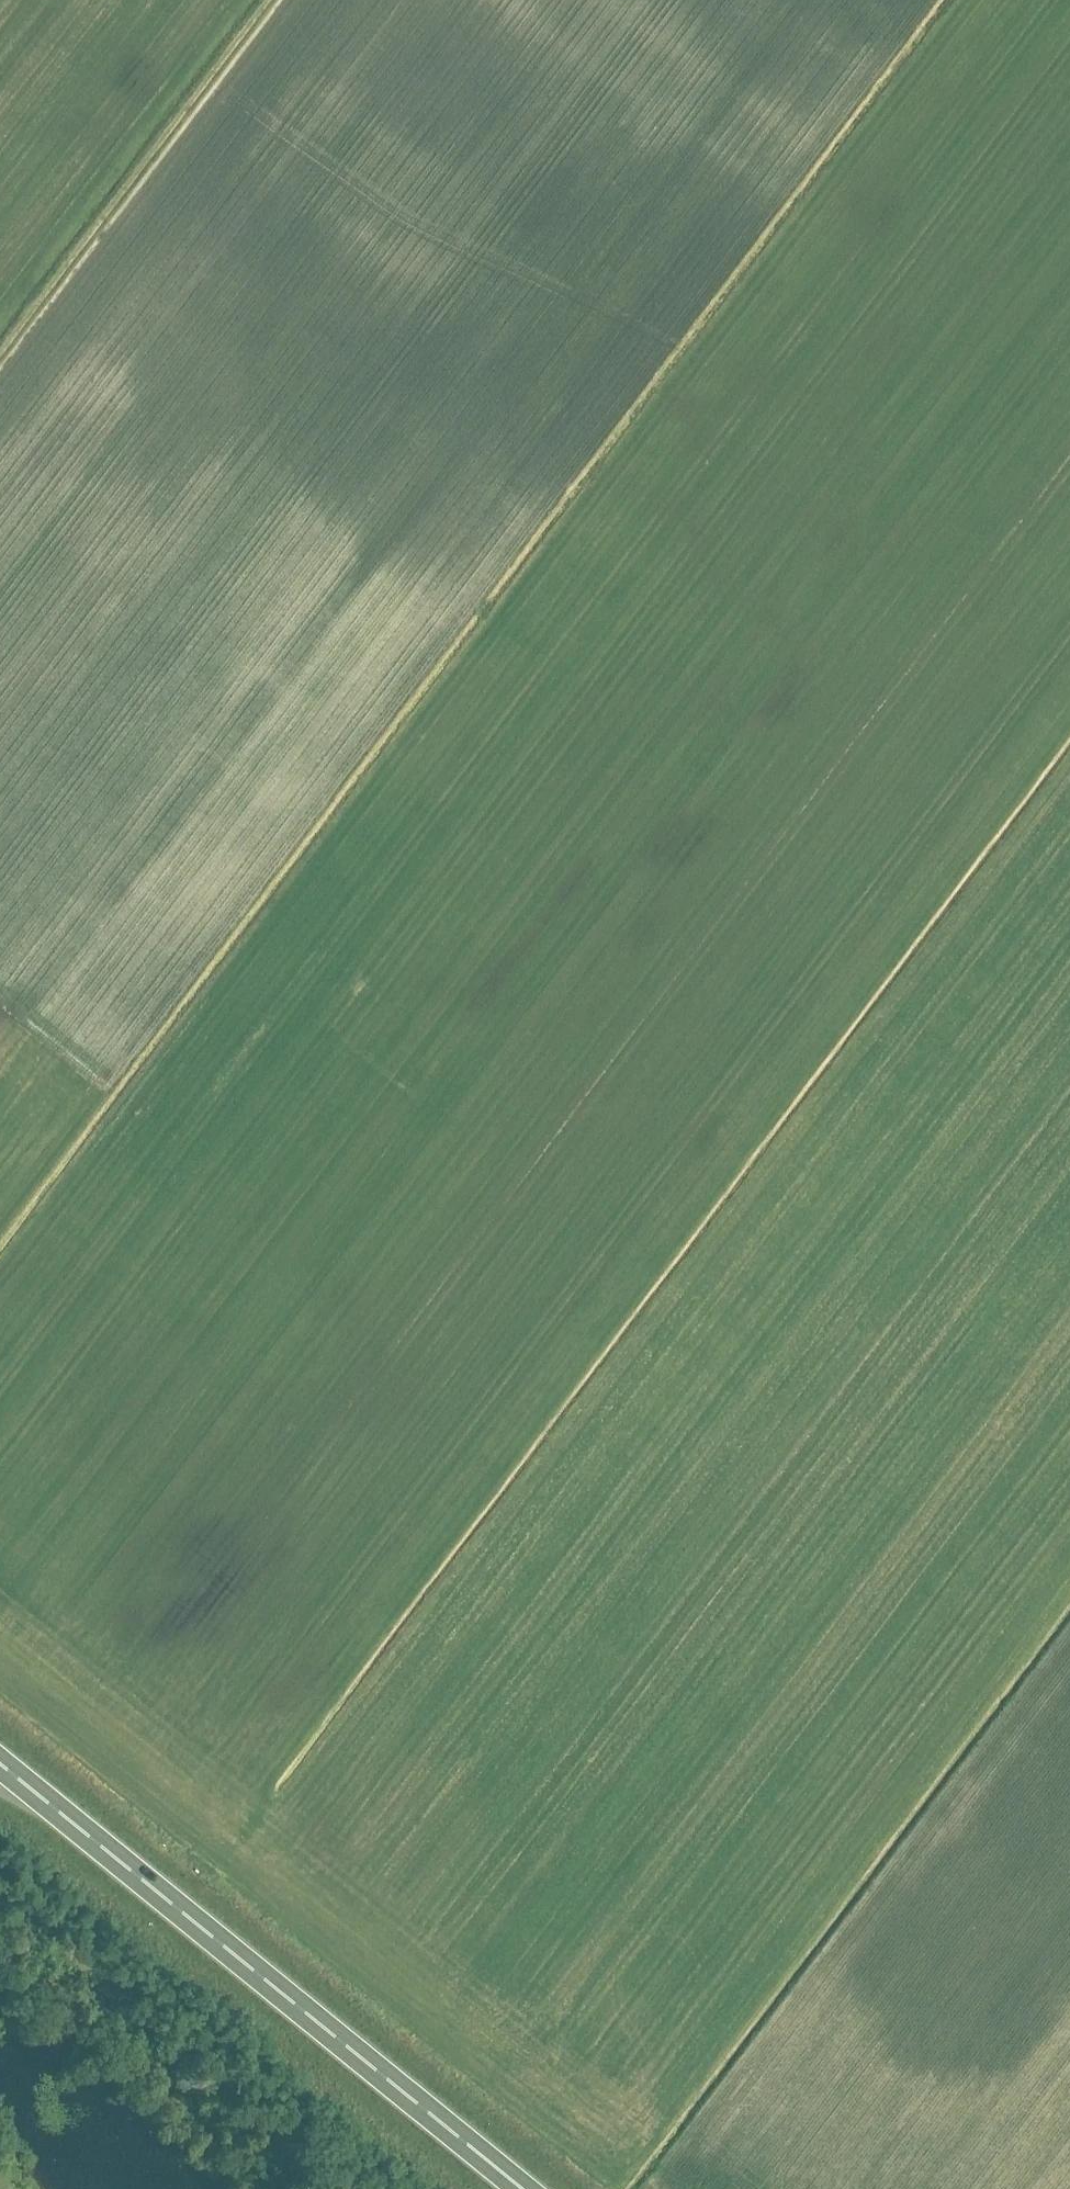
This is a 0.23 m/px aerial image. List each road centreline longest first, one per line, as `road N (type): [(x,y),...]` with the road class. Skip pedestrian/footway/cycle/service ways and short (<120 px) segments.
road 1 (trunk): [(524,2188),(0,1762)]
road 2 (track): [(266,0),(0,353)]

